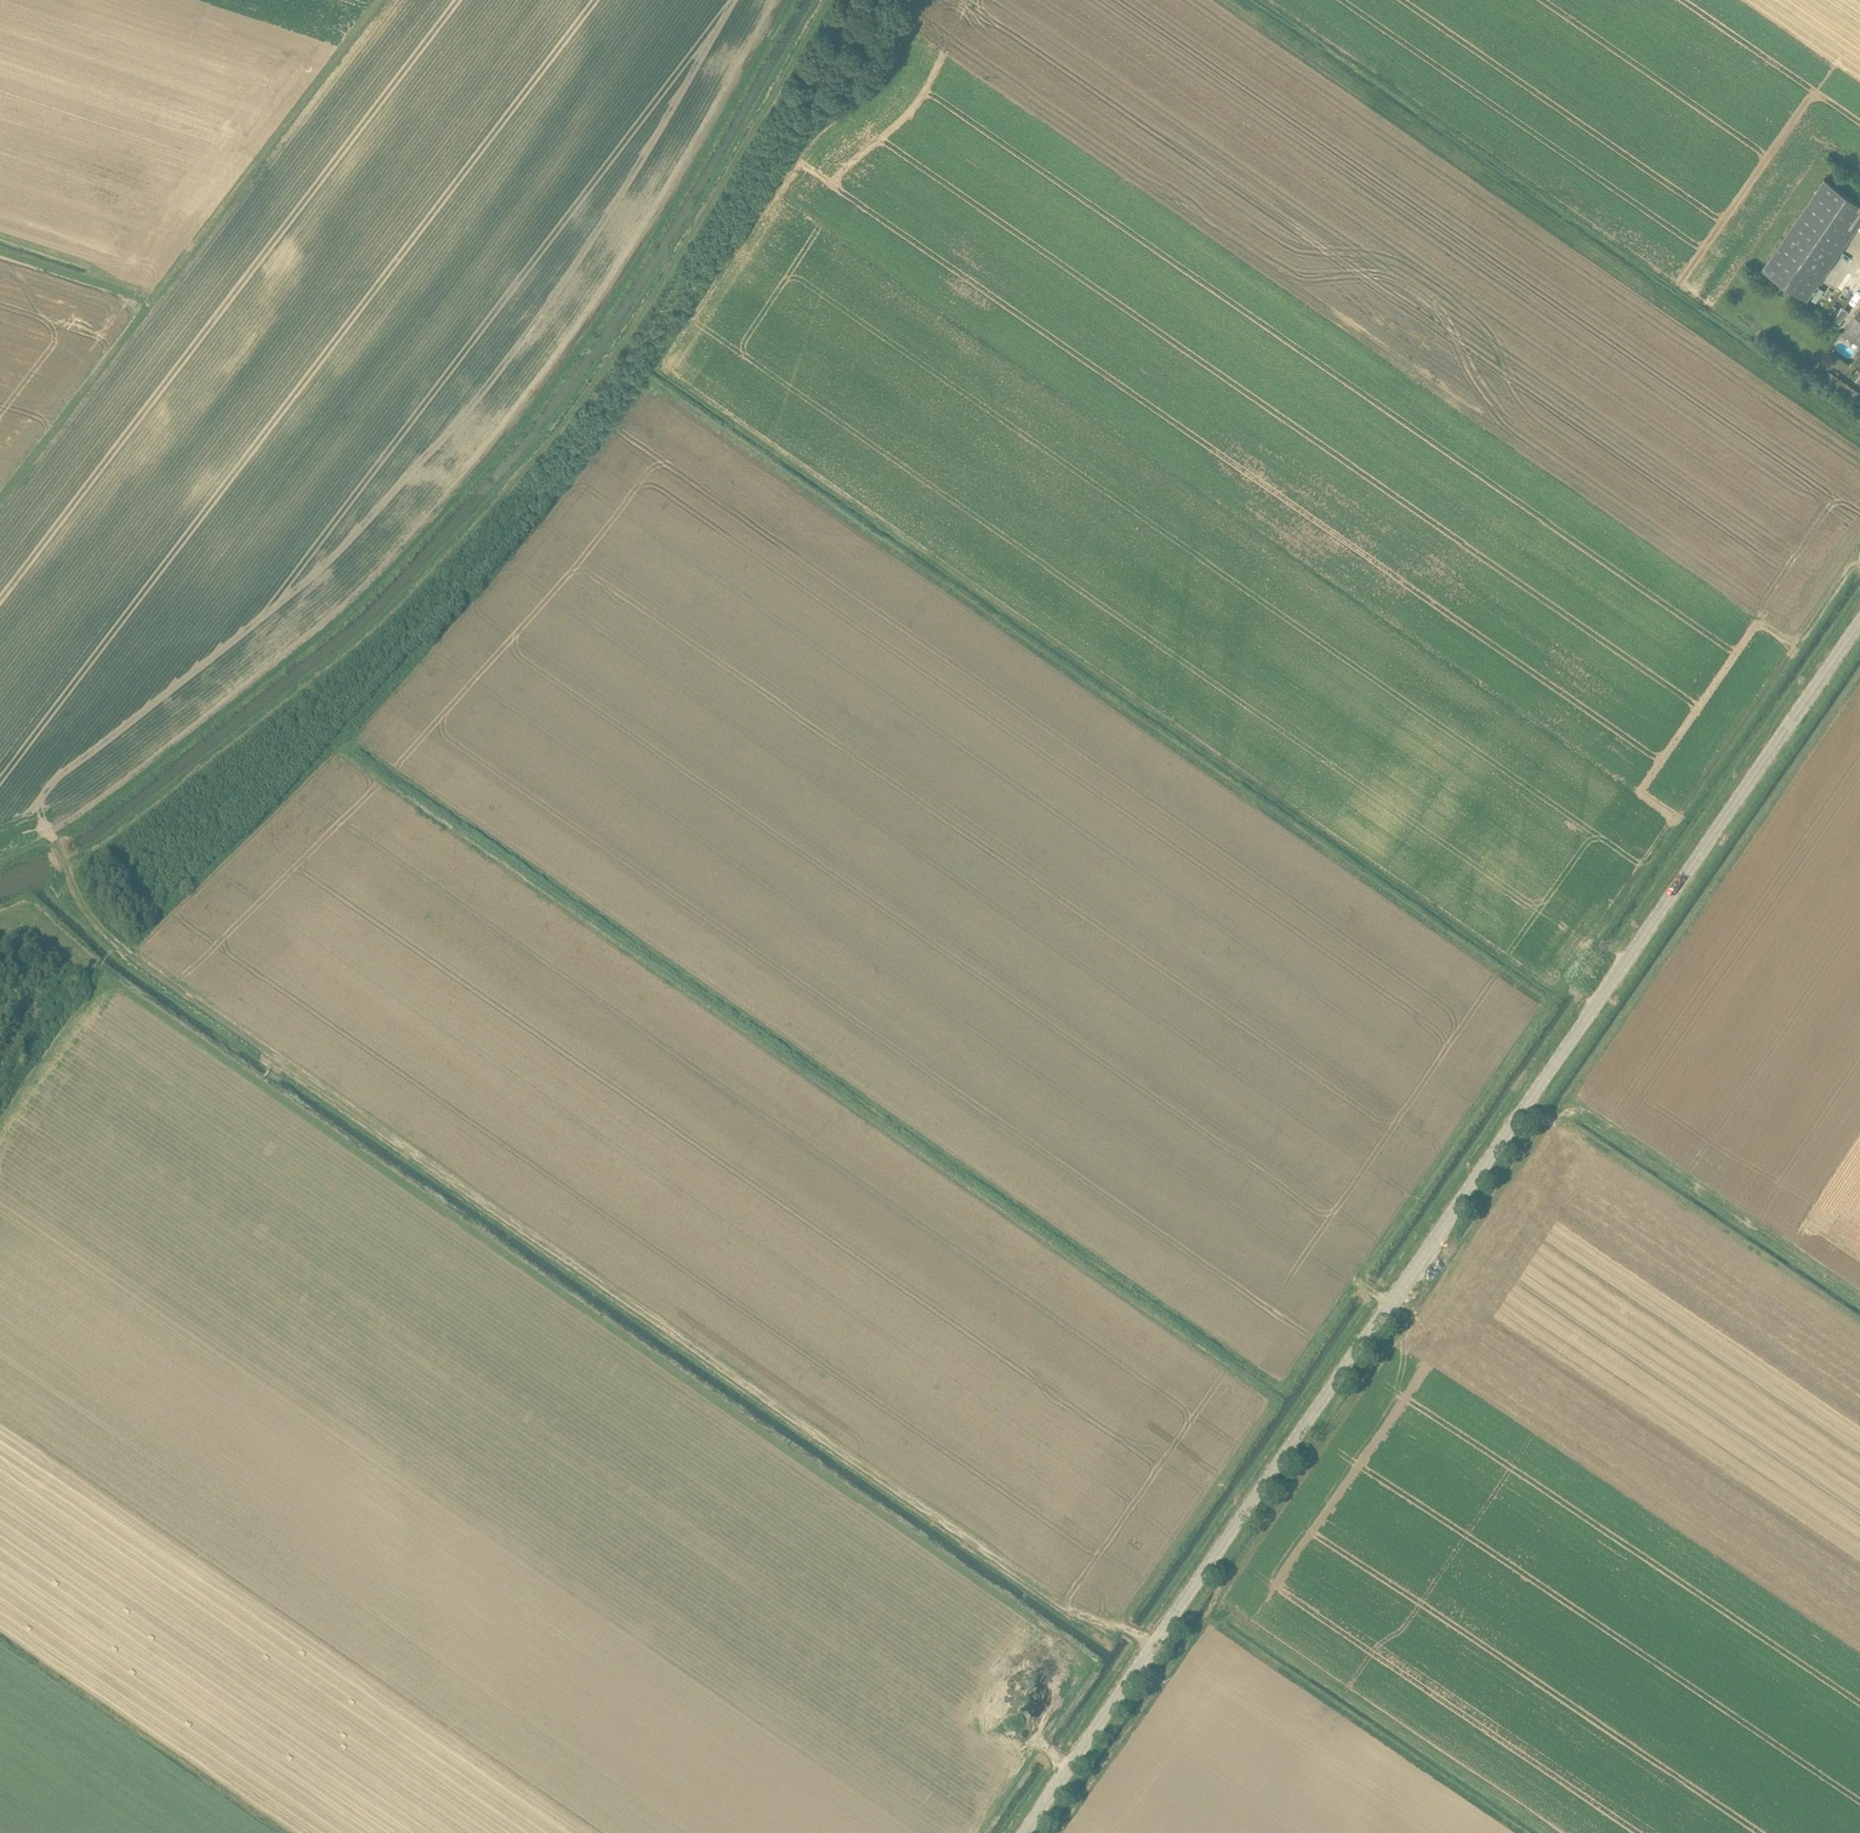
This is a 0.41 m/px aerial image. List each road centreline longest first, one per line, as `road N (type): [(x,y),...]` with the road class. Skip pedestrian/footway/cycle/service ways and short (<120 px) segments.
road 1 (unclassified): [(1025,1832),(1859,634)]
road 2 (track): [(1156,1643),(1089,1624),(115,944)]
road 3 (track): [(829,0),(638,320),(535,460),(400,608),(69,876)]

